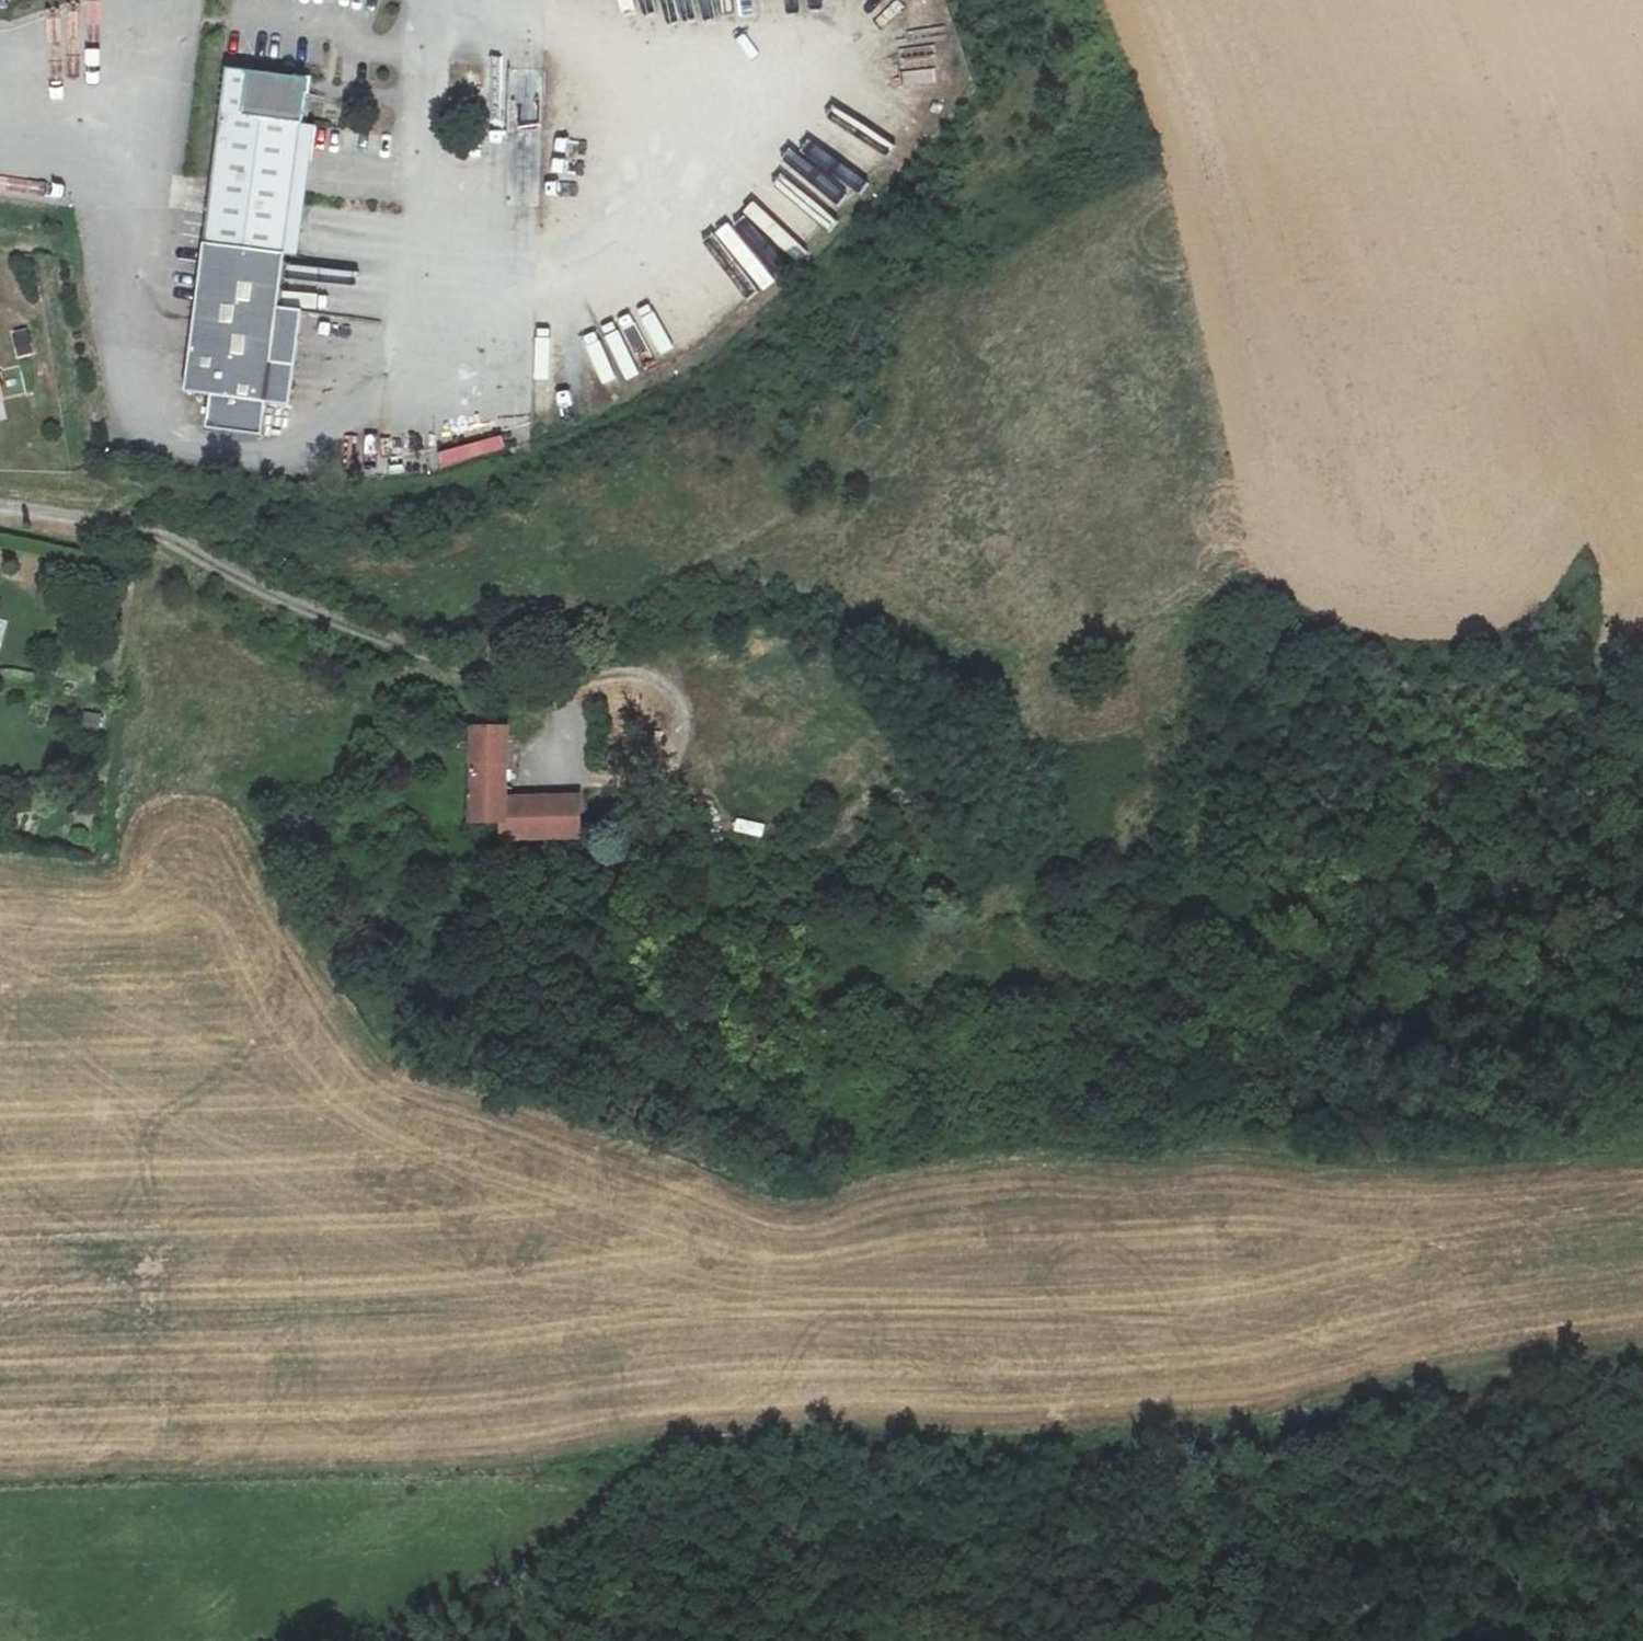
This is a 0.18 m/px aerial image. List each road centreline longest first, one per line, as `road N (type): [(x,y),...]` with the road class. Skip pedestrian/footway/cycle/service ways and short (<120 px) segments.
road 1 (residential): [(0,508),(108,526),(237,575)]

